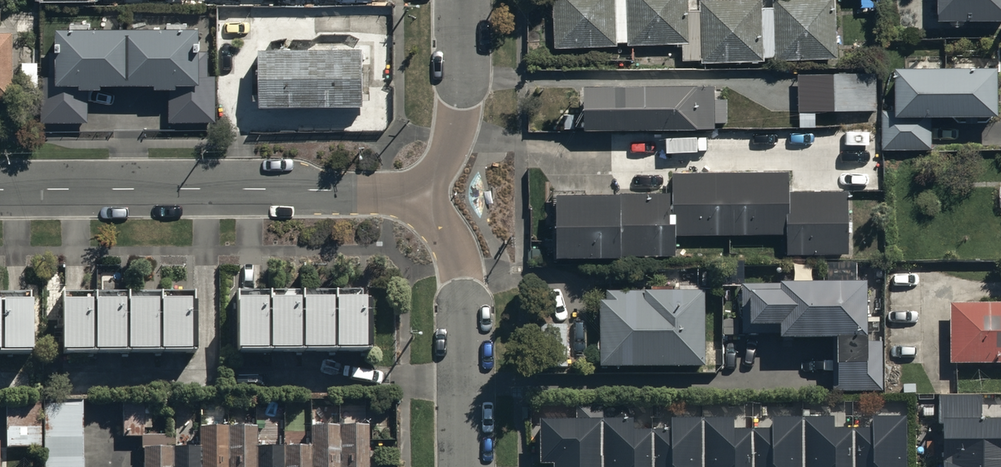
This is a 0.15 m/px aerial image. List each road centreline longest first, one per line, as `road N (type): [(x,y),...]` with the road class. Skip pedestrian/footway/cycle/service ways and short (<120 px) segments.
road 1 (residential): [(0,193),(426,192)]
road 2 (residential): [(426,192),(463,278),(467,466)]
road 3 (residential): [(464,0),(460,113),(426,192)]

